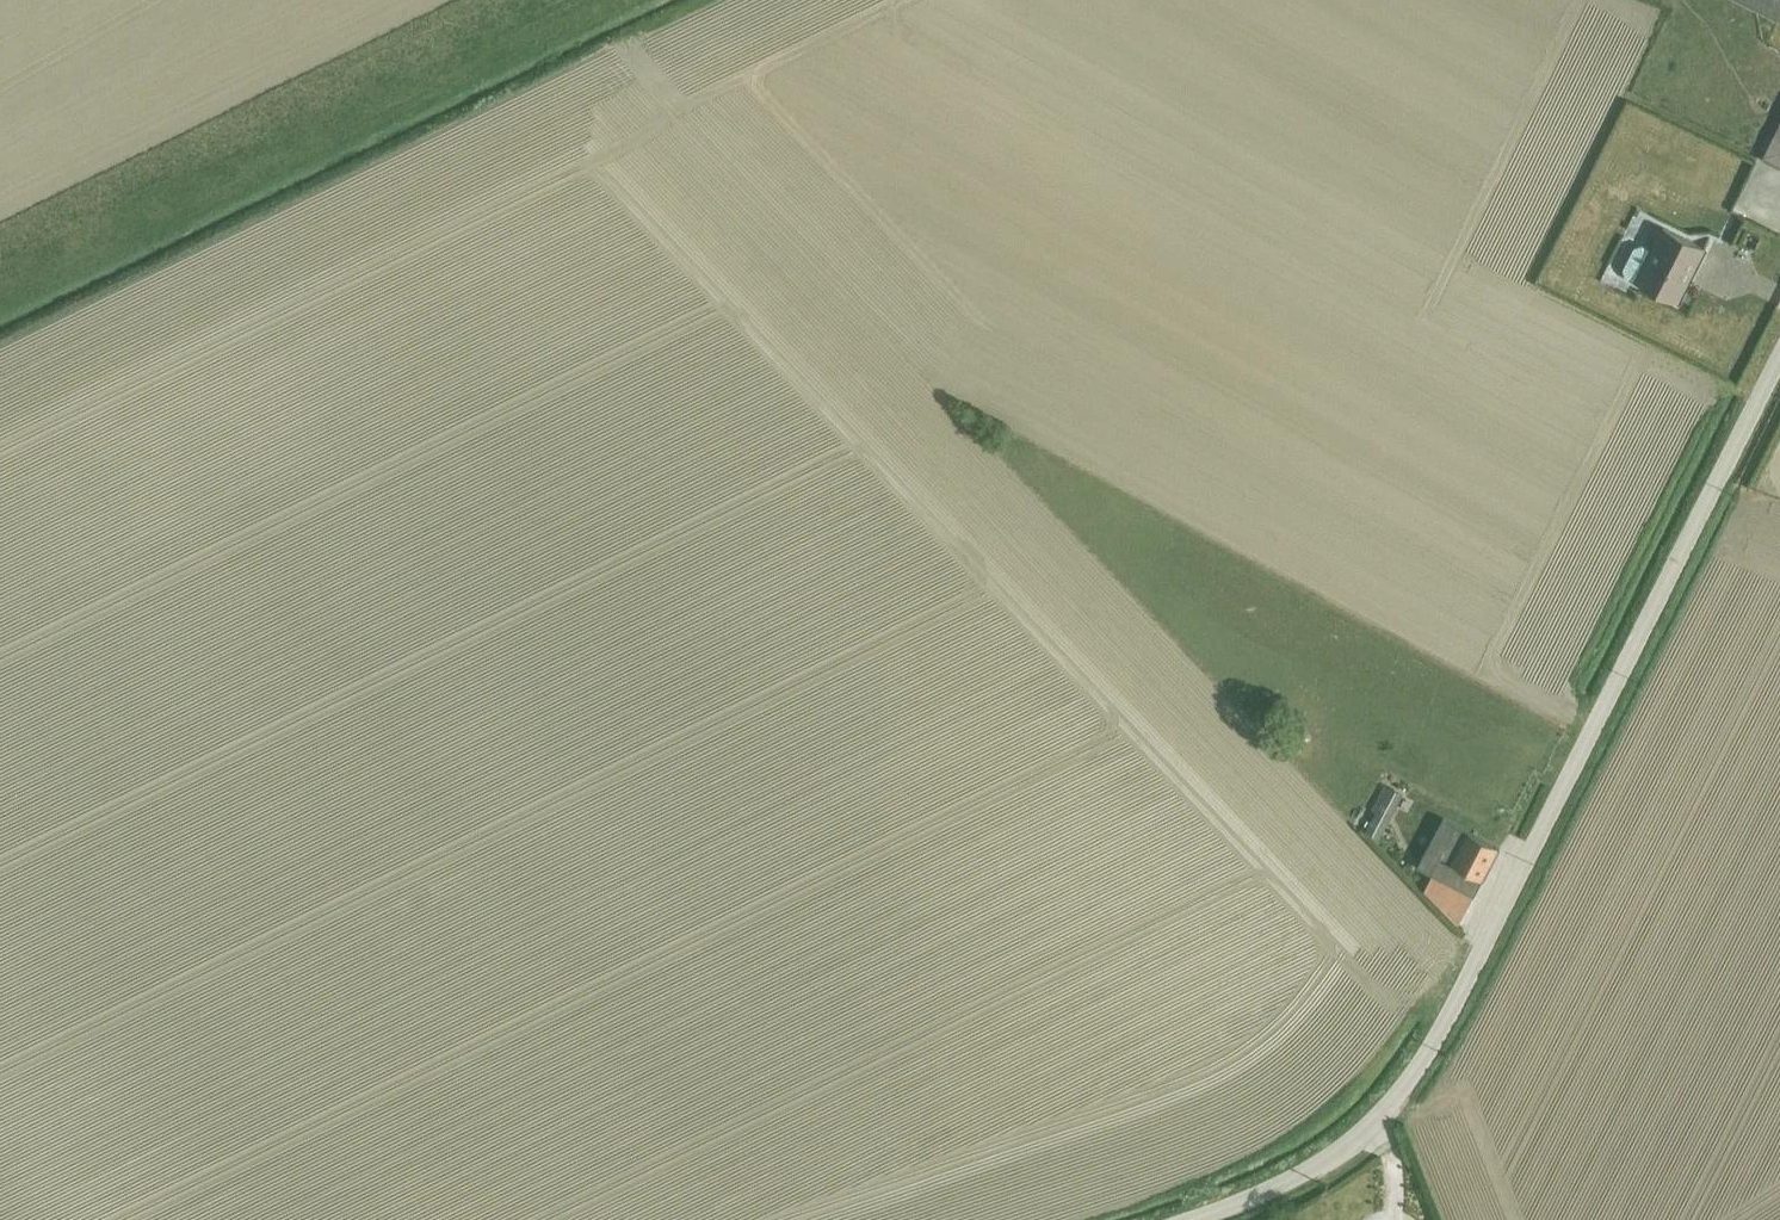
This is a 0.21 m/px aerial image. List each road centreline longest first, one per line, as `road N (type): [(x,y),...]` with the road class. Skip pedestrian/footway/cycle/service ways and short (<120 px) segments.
road 1 (residential): [(1190,1219),(1311,1169),(1359,1134),(1428,1053),(1779,358)]

